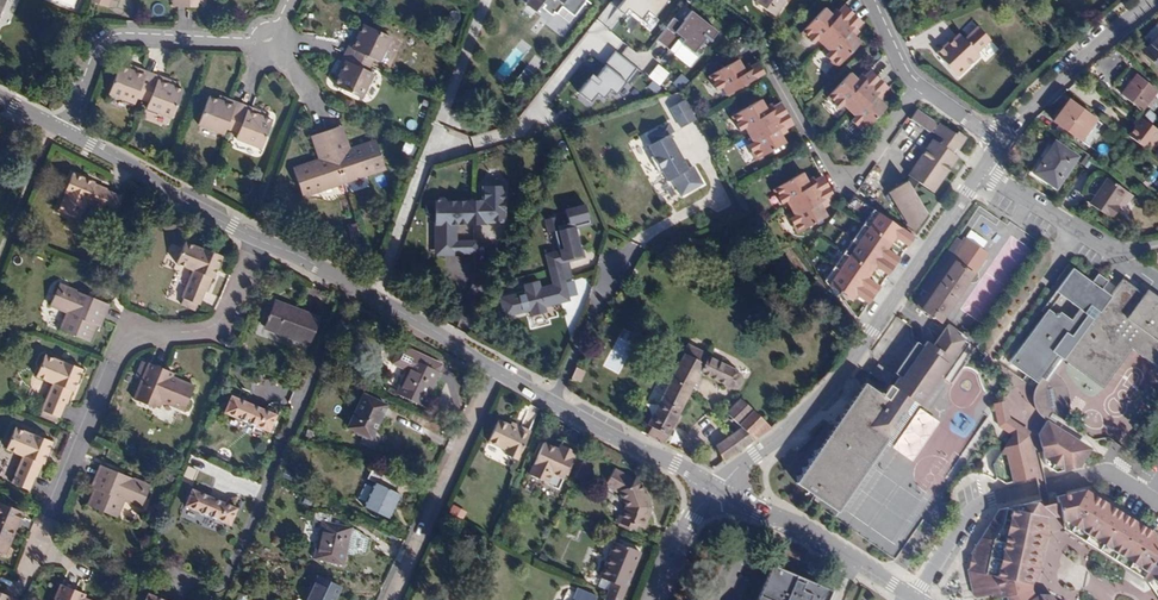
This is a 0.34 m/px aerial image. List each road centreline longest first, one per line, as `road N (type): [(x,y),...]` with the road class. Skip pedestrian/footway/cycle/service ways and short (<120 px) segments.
road 1 (residential): [(717,488),(807,412),(846,366),(983,175)]
road 2 (residential): [(250,235),(223,319),(127,342),(38,547)]
road 3 (residential): [(1157,507),(1111,478),(990,503),(966,518),(916,599)]
road 4 (residential): [(496,372),(351,283),(250,235)]
road 5 (residential): [(273,41),(98,37),(56,130)]
road 6 (residential): [(921,83),(856,178),(833,176),(771,65)]
road 7 (residential): [(496,372),(389,599)]
road 8 (residential): [(717,488),(496,372)]
road 9 (residential): [(916,599),(811,533),(717,488)]
road 10 (residential): [(250,235),(56,130)]
road 11 (residential): [(1002,143),(1023,110),(1146,0)]
road 12 (residential): [(983,175),(1112,251)]
road 13 (unclassified): [(0,258),(56,130)]
road 14 (residential): [(717,488),(678,540),(654,599)]

